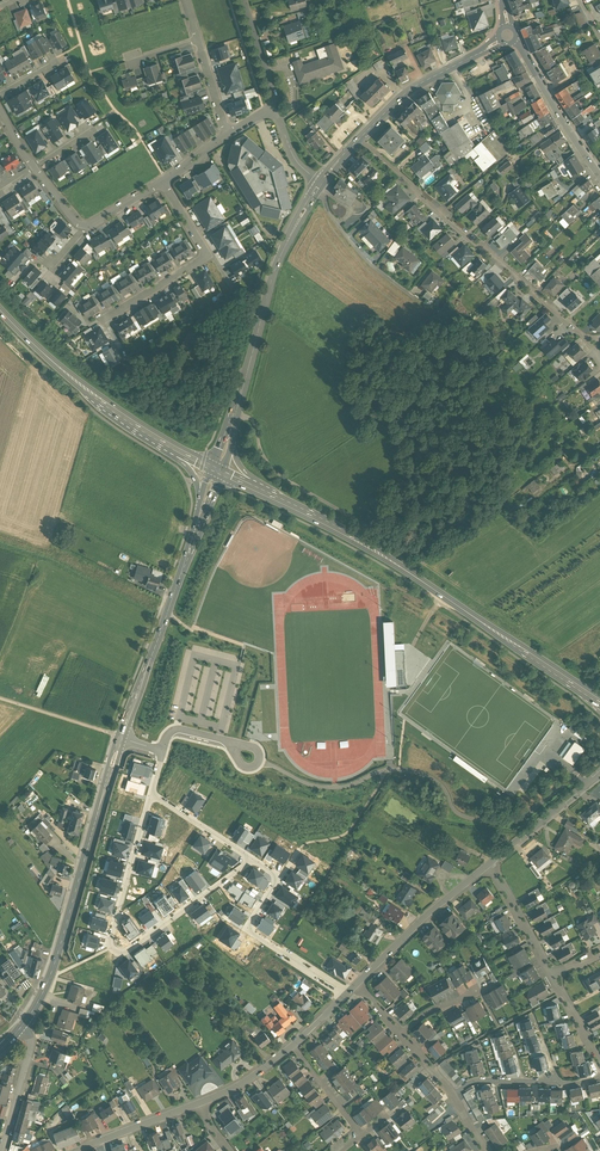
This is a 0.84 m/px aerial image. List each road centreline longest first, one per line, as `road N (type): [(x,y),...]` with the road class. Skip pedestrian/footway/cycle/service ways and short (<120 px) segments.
road 1 (residential): [(152,795),(109,943),(113,951),(125,951),(252,859)]
road 2 (residential): [(360,138),(592,346)]
road 3 (primary): [(21,1027),(48,979),(120,736)]
road 4 (track): [(434,573),(291,483),(269,462),(256,423),(231,414)]
road 5 (primary): [(220,477),(432,589)]
road 6 (primary): [(432,589),(354,533),(250,481)]
road 7 (residential): [(162,181),(208,257),(104,319)]
road 8 (primary): [(120,736),(190,546)]
road 9 (primary): [(599,702),(432,589)]
road 10 (secondary): [(212,463),(46,356)]
road 11 (tertiary): [(360,138),(411,89),(507,35)]
road 12 (residential): [(489,864),(357,982)]
road 13 (residential): [(345,994),(252,933),(250,923),(277,882)]
road 14 (residential): [(507,35),(599,176)]
road 15 (secondary): [(46,356),(103,407),(168,449)]
road 16 (residential): [(451,1093),(475,1080),(599,1079)]
road 17 (residential): [(599,774),(489,864)]
road 18 (residential): [(228,134),(185,0)]
road 19 (residential): [(203,1101),(77,1150)]
road 20 (tertiary): [(247,374),(284,248)]
road 21 (residential): [(21,1027),(31,1054),(2,1150)]
road 22 (residential): [(551,973),(489,864)]
road 23 (track): [(0,700),(120,736)]

